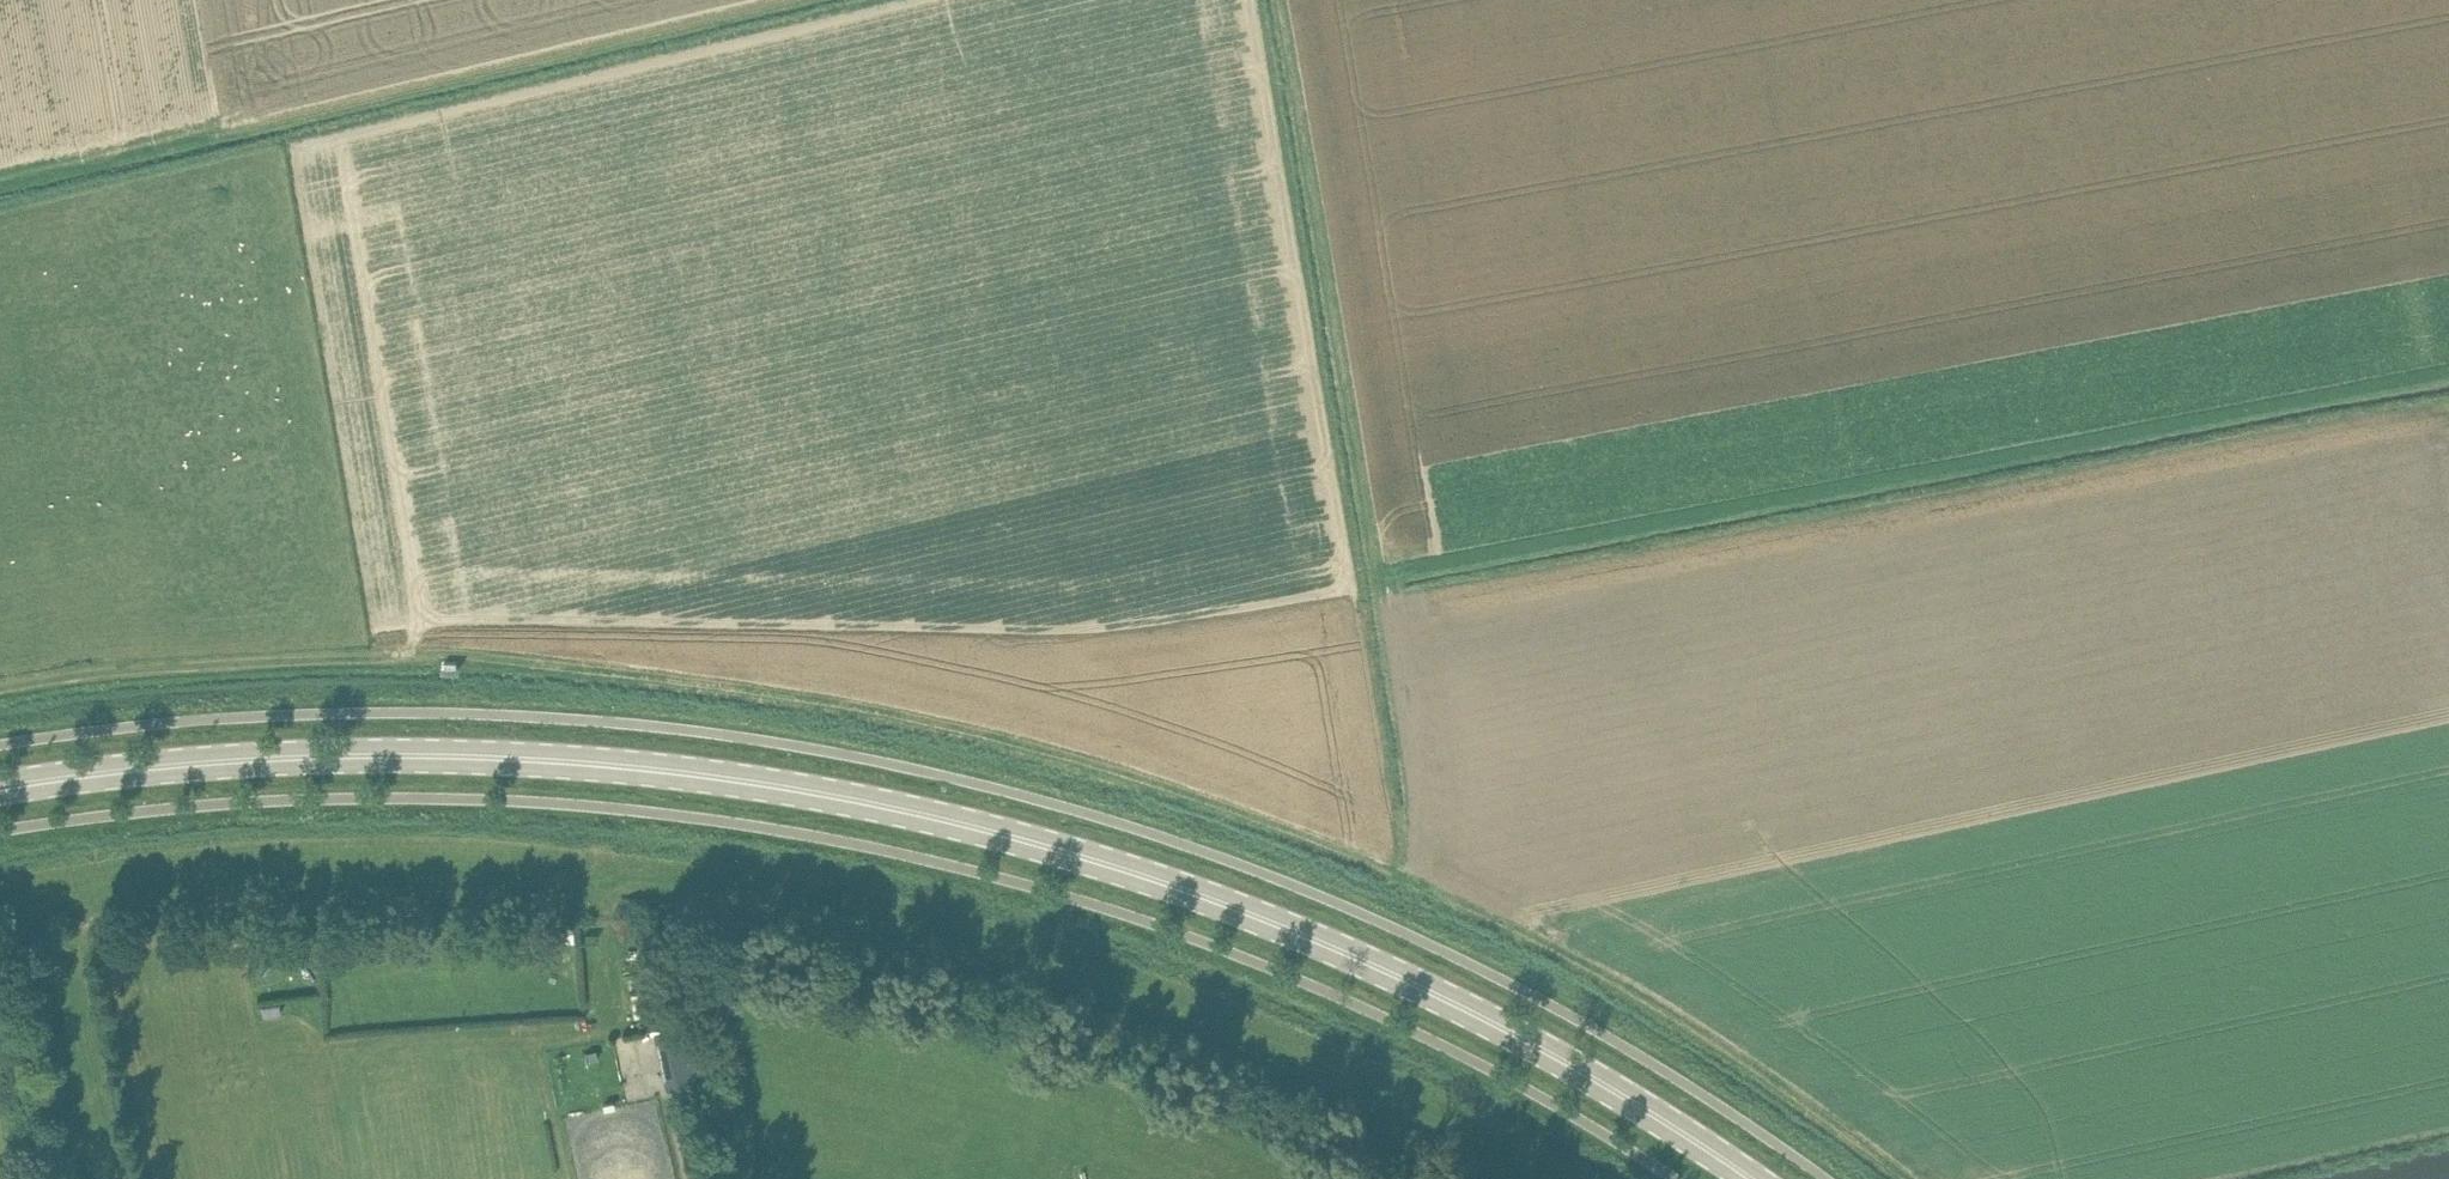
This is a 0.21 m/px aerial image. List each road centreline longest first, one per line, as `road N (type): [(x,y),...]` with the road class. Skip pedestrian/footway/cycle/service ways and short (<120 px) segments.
road 1 (primary): [(387,755),(693,771),(1059,850),(1231,906),(1441,993),(1496,1019),(1748,1178)]
road 2 (primary): [(663,753),(815,775),(1486,777)]
road 3 (primary): [(1441,728),(833,734),(663,753)]
road 4 (primary): [(1877,790),(2448,799)]
road 5 (primary): [(2448,750),(1890,735)]
road 6 (track): [(0,685),(80,671),(264,660),(396,663)]
road 7 (primary): [(0,789),(139,768),(387,755)]
road 8 (tertiary): [(1638,852),(1637,916),(1664,1048),(1747,1139)]
road 9 (tertiary): [(1747,1139),(1704,1048),(1689,992),(1683,860)]
road 10 (primary): [(387,755),(663,753)]
road 11 (primary): [(1642,654),(1599,674),(1573,709),(1469,716),(1441,728)]
road 12 (primary): [(1683,860),(1725,846),(1766,810),(1877,790)]
road 13 (primary): [(1890,735),(1850,723),(1740,713)]
road 14 (primary): [(1890,735),(1851,743),(1746,733)]
road 15 (primary): [(1577,768),(1598,770),(1612,809),(1636,832),(1684,841)]
road 16 (primary): [(1581,728),(1469,736),(1441,728)]
road 17 (primary): [(1749,781),(1848,778),(1877,790)]
road 18 (primary): [(1746,733),(1727,727),(1688,681),(1641,678)]

